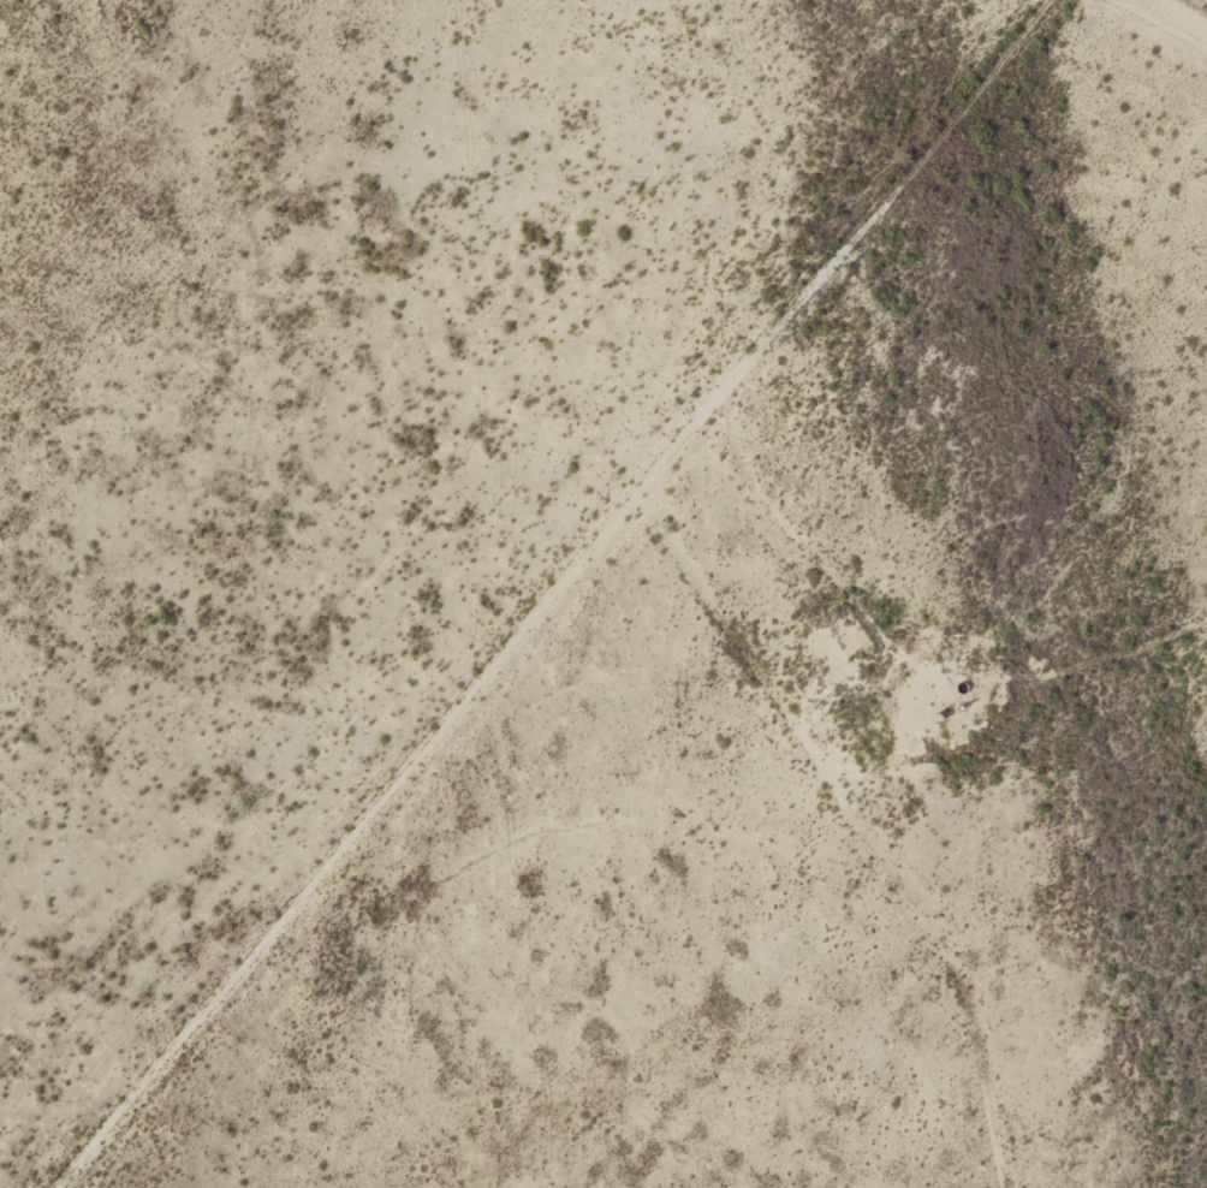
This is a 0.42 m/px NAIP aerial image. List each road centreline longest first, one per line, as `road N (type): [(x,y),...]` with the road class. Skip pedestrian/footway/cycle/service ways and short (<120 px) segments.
road 1 (track): [(61,1187),(418,752),(809,303),(1056,0)]

